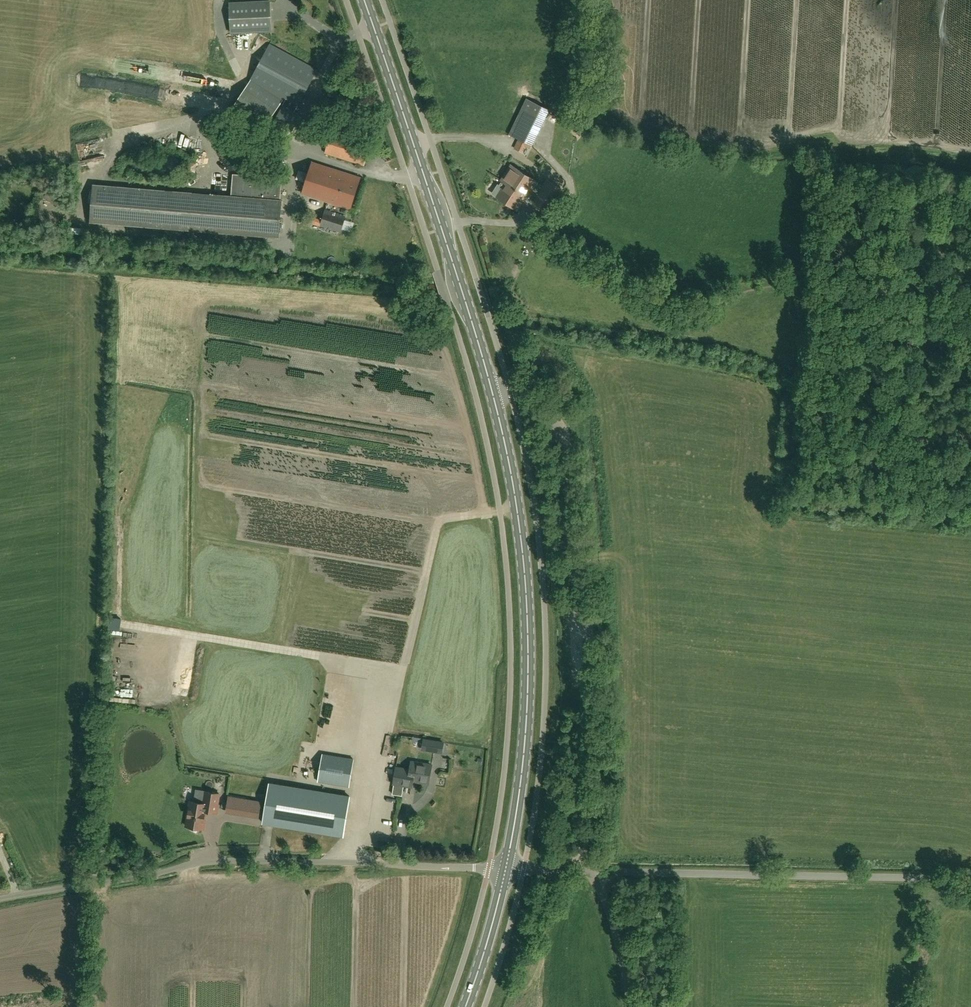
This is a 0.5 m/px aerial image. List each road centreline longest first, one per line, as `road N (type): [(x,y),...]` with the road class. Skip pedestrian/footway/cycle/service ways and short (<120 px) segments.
road 1 (secondary): [(508,867),(528,712),(521,510),(496,397),(364,0)]
road 2 (unclassified): [(508,867),(214,860),(0,898)]
road 3 (unclassified): [(595,870),(938,881),(970,891)]
road 4 (track): [(600,0),(605,61),(597,98),(576,135),(530,163)]
road 5 (secondary): [(467,1006),(508,867)]
road 6 (unclassified): [(632,1006),(595,870)]

